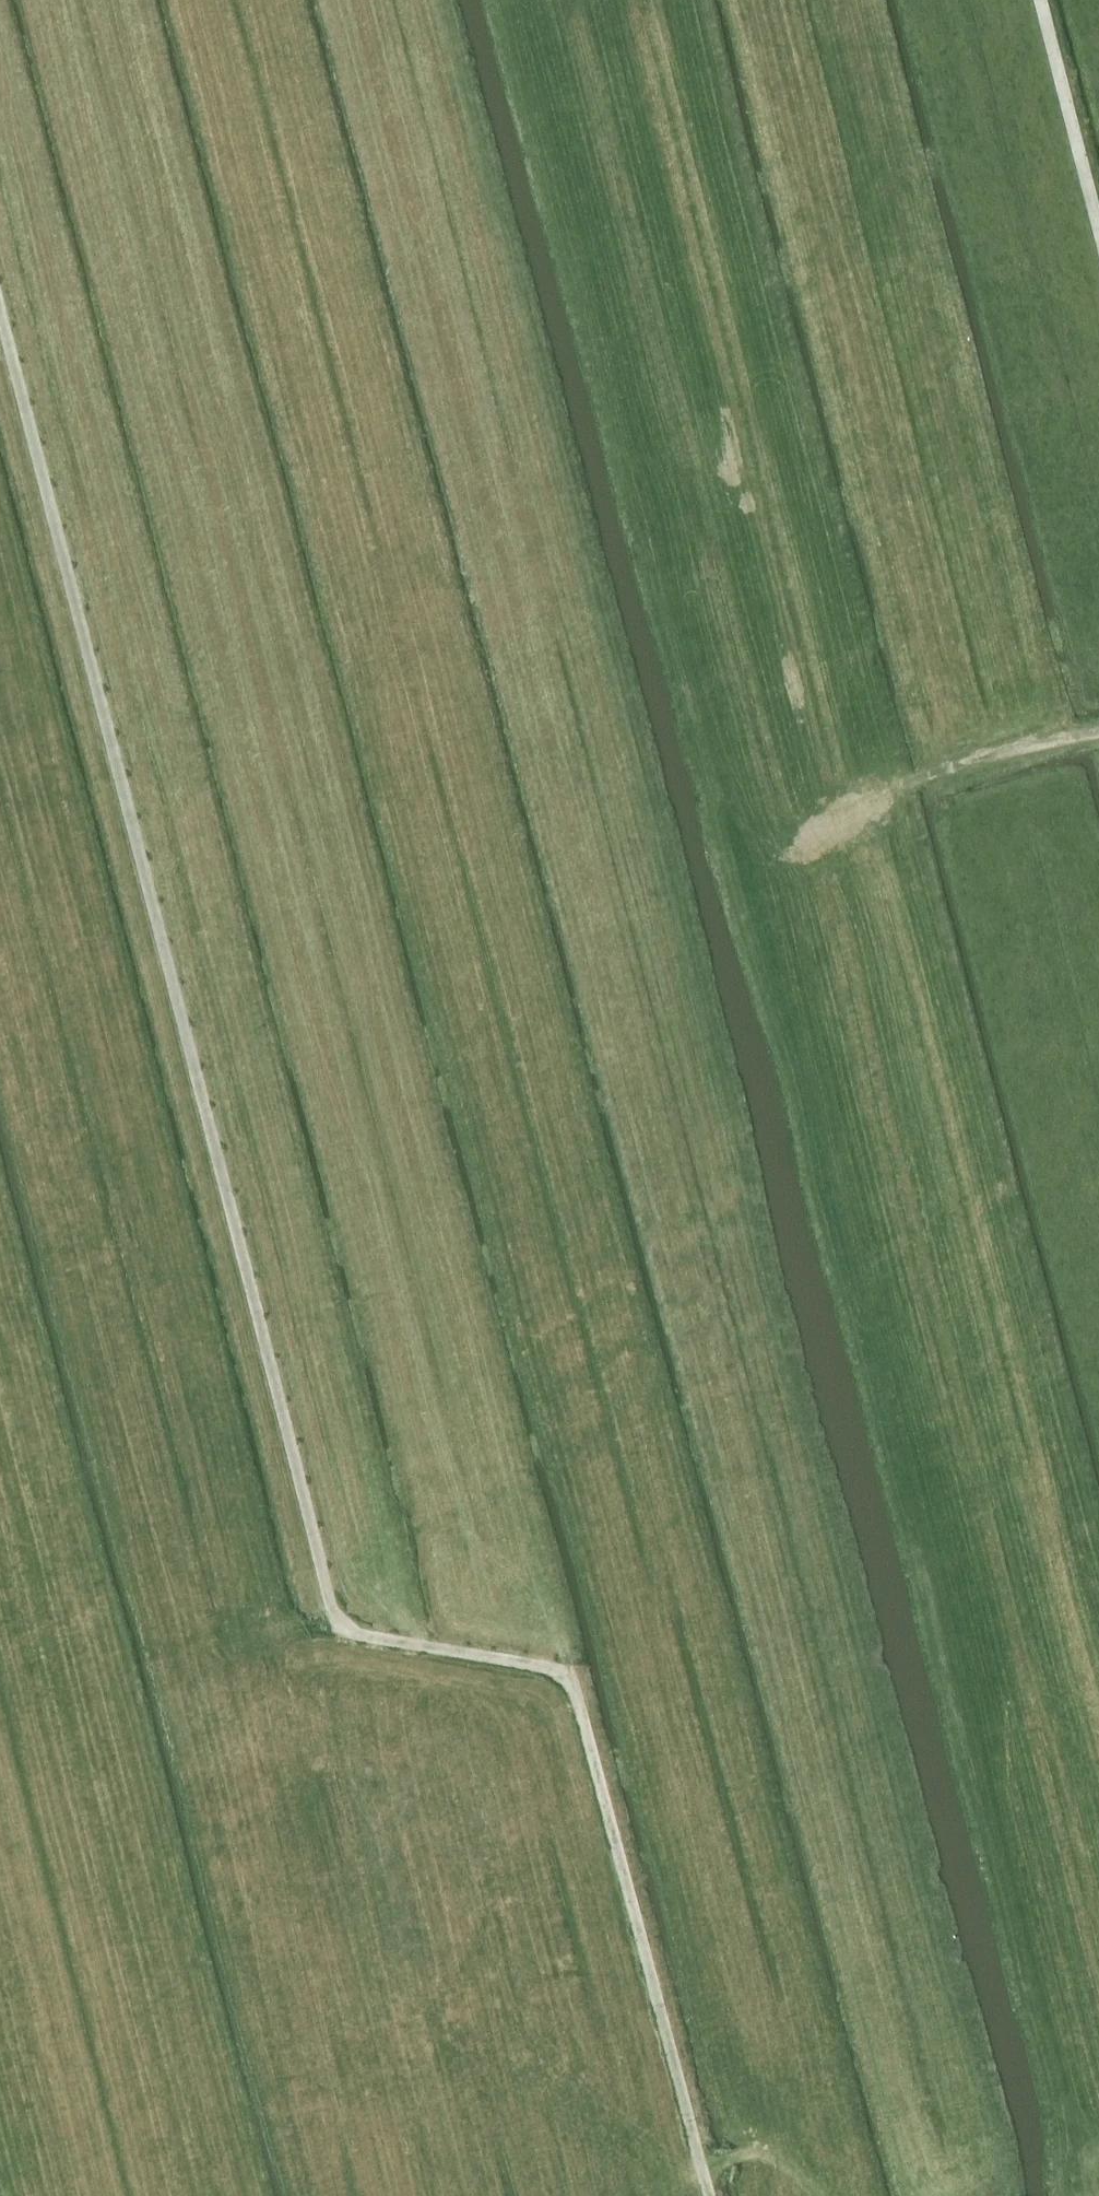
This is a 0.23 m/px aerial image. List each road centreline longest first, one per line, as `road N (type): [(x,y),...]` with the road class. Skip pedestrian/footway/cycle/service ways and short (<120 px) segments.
road 1 (track): [(708,2195),(569,1672),(339,1629),(0,310)]
road 2 (track): [(1098,228),(1040,0)]

